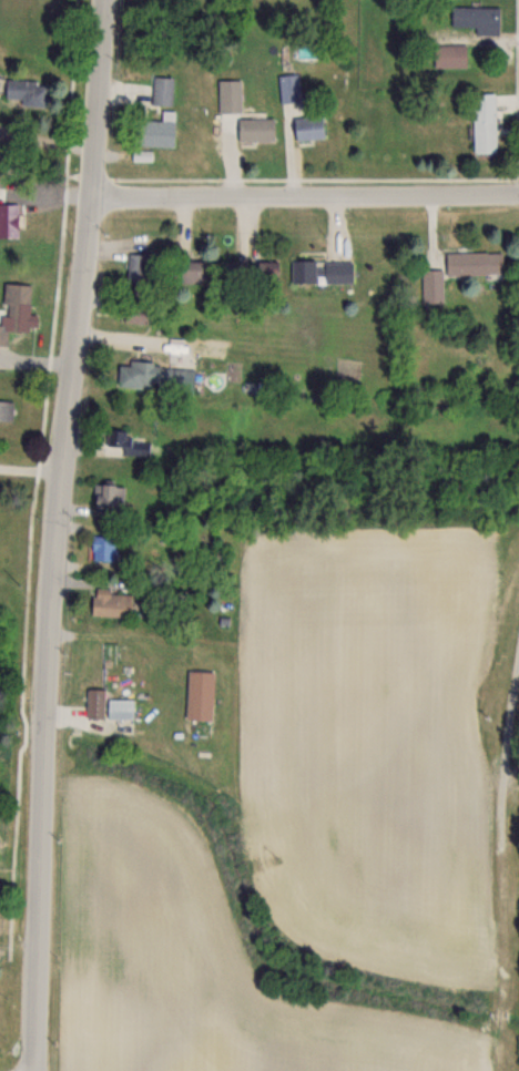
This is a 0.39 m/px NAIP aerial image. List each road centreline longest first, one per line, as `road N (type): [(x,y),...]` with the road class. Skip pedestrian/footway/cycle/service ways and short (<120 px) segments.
road 1 (residential): [(35,1070),(53,530),(91,207),(105,0)]
road 2 (residential): [(91,207),(518,197)]

